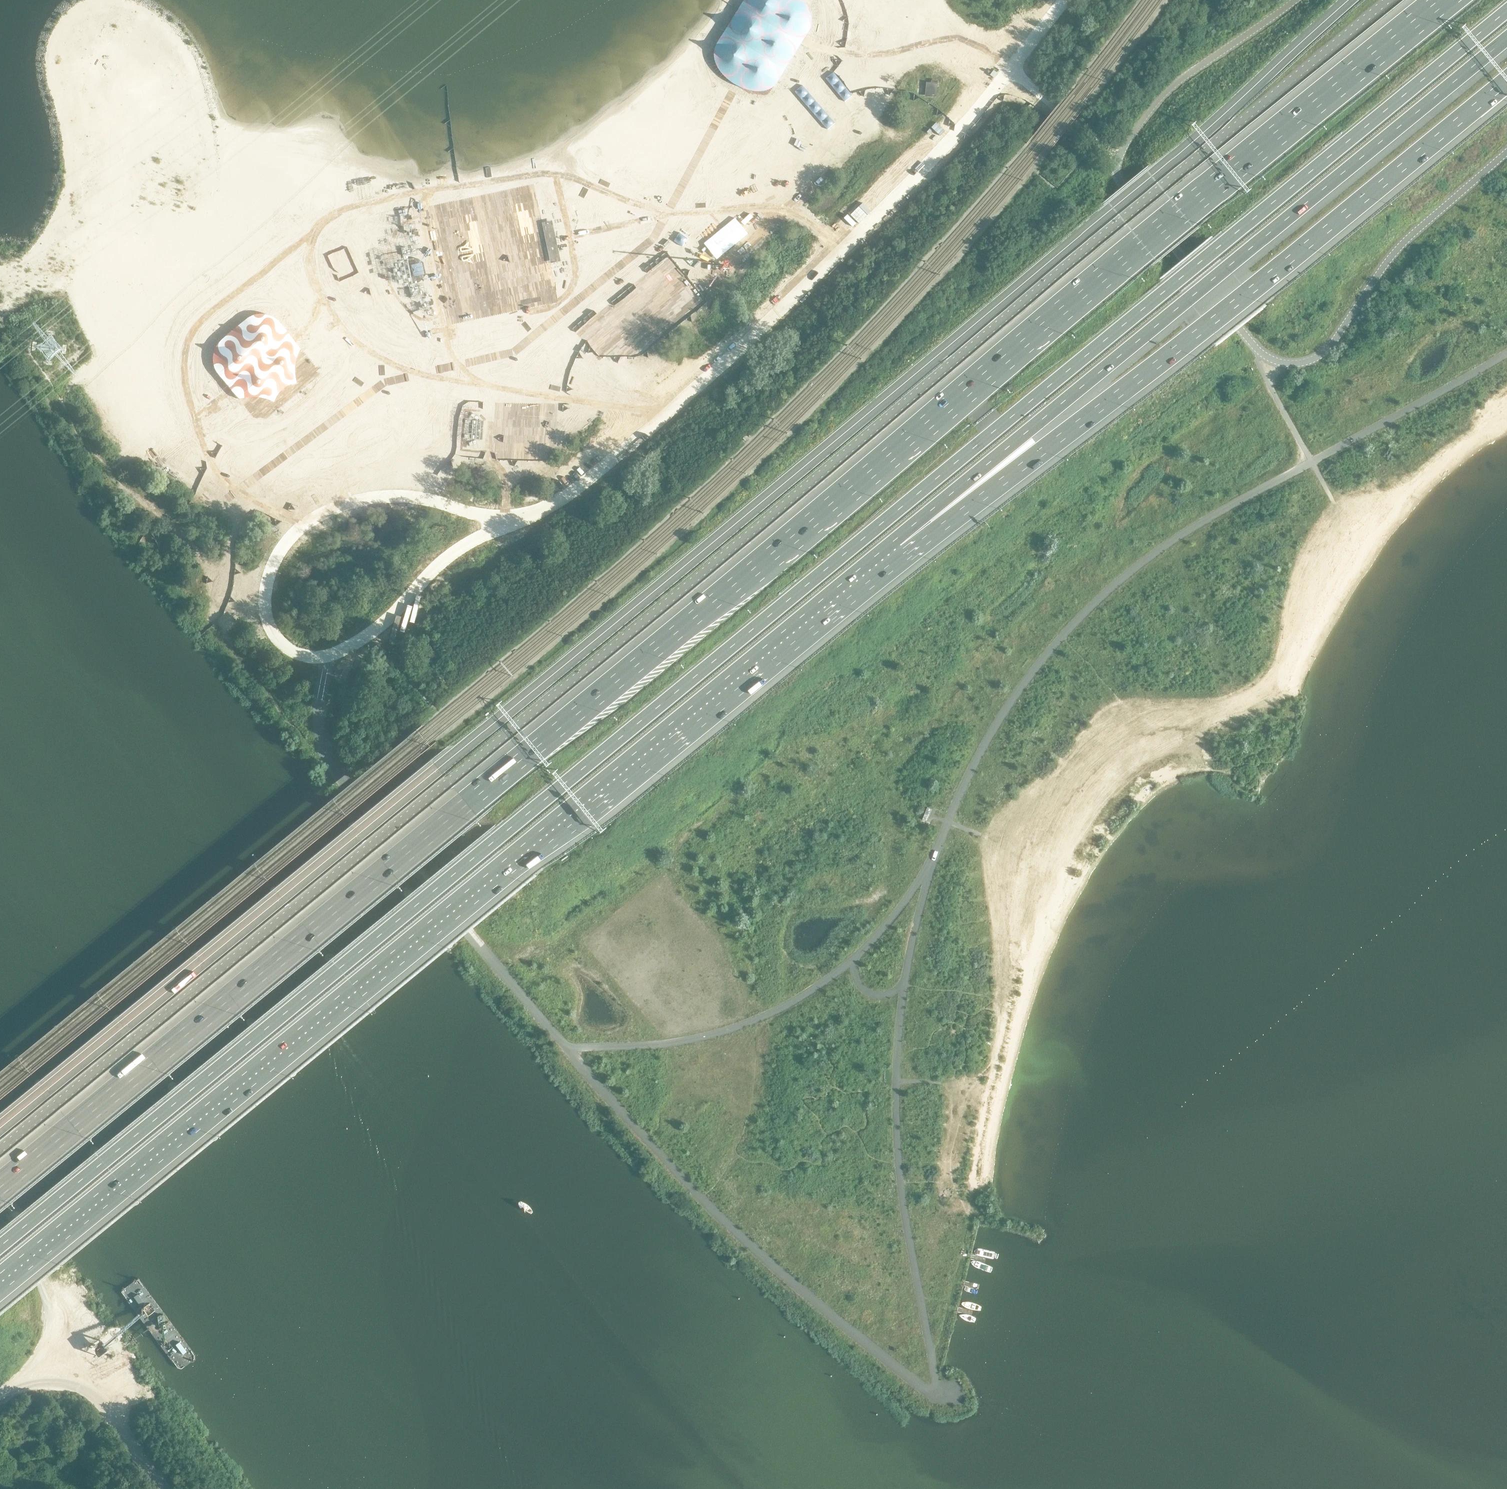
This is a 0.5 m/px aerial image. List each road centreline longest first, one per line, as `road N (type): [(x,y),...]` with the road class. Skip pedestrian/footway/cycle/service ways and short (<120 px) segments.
road 1 (motorway): [(1506,11),(0,1246)]
road 2 (motorway): [(1452,0),(1142,246),(0,1187)]
road 3 (unclassified): [(0,1149),(1139,205)]
road 4 (motorway): [(0,1283),(898,547)]
road 5 (motorway): [(898,547),(1506,38)]
road 6 (unclassified): [(511,523),(612,461),(819,273),(995,90),(1067,0)]
road 7 (motorway): [(898,547),(1023,465),(1206,326),(1506,81)]
road 8 (unclassified): [(511,523),(399,498),(322,513),(275,560),(265,599),(270,630),(303,657),(342,650),(388,619),(454,551),(484,535)]
road 9 (unclassified): [(1139,205),(1260,352),(1298,364),(1326,352),(1400,247),(1506,152)]
road 10 (track): [(100,472),(200,568),(221,636),(286,720),(322,736)]
road 11 (unclassified): [(1139,205),(1387,0)]
road 12 (unclassified): [(1295,0),(1189,73),(1141,121),(1118,176),(1139,205)]

